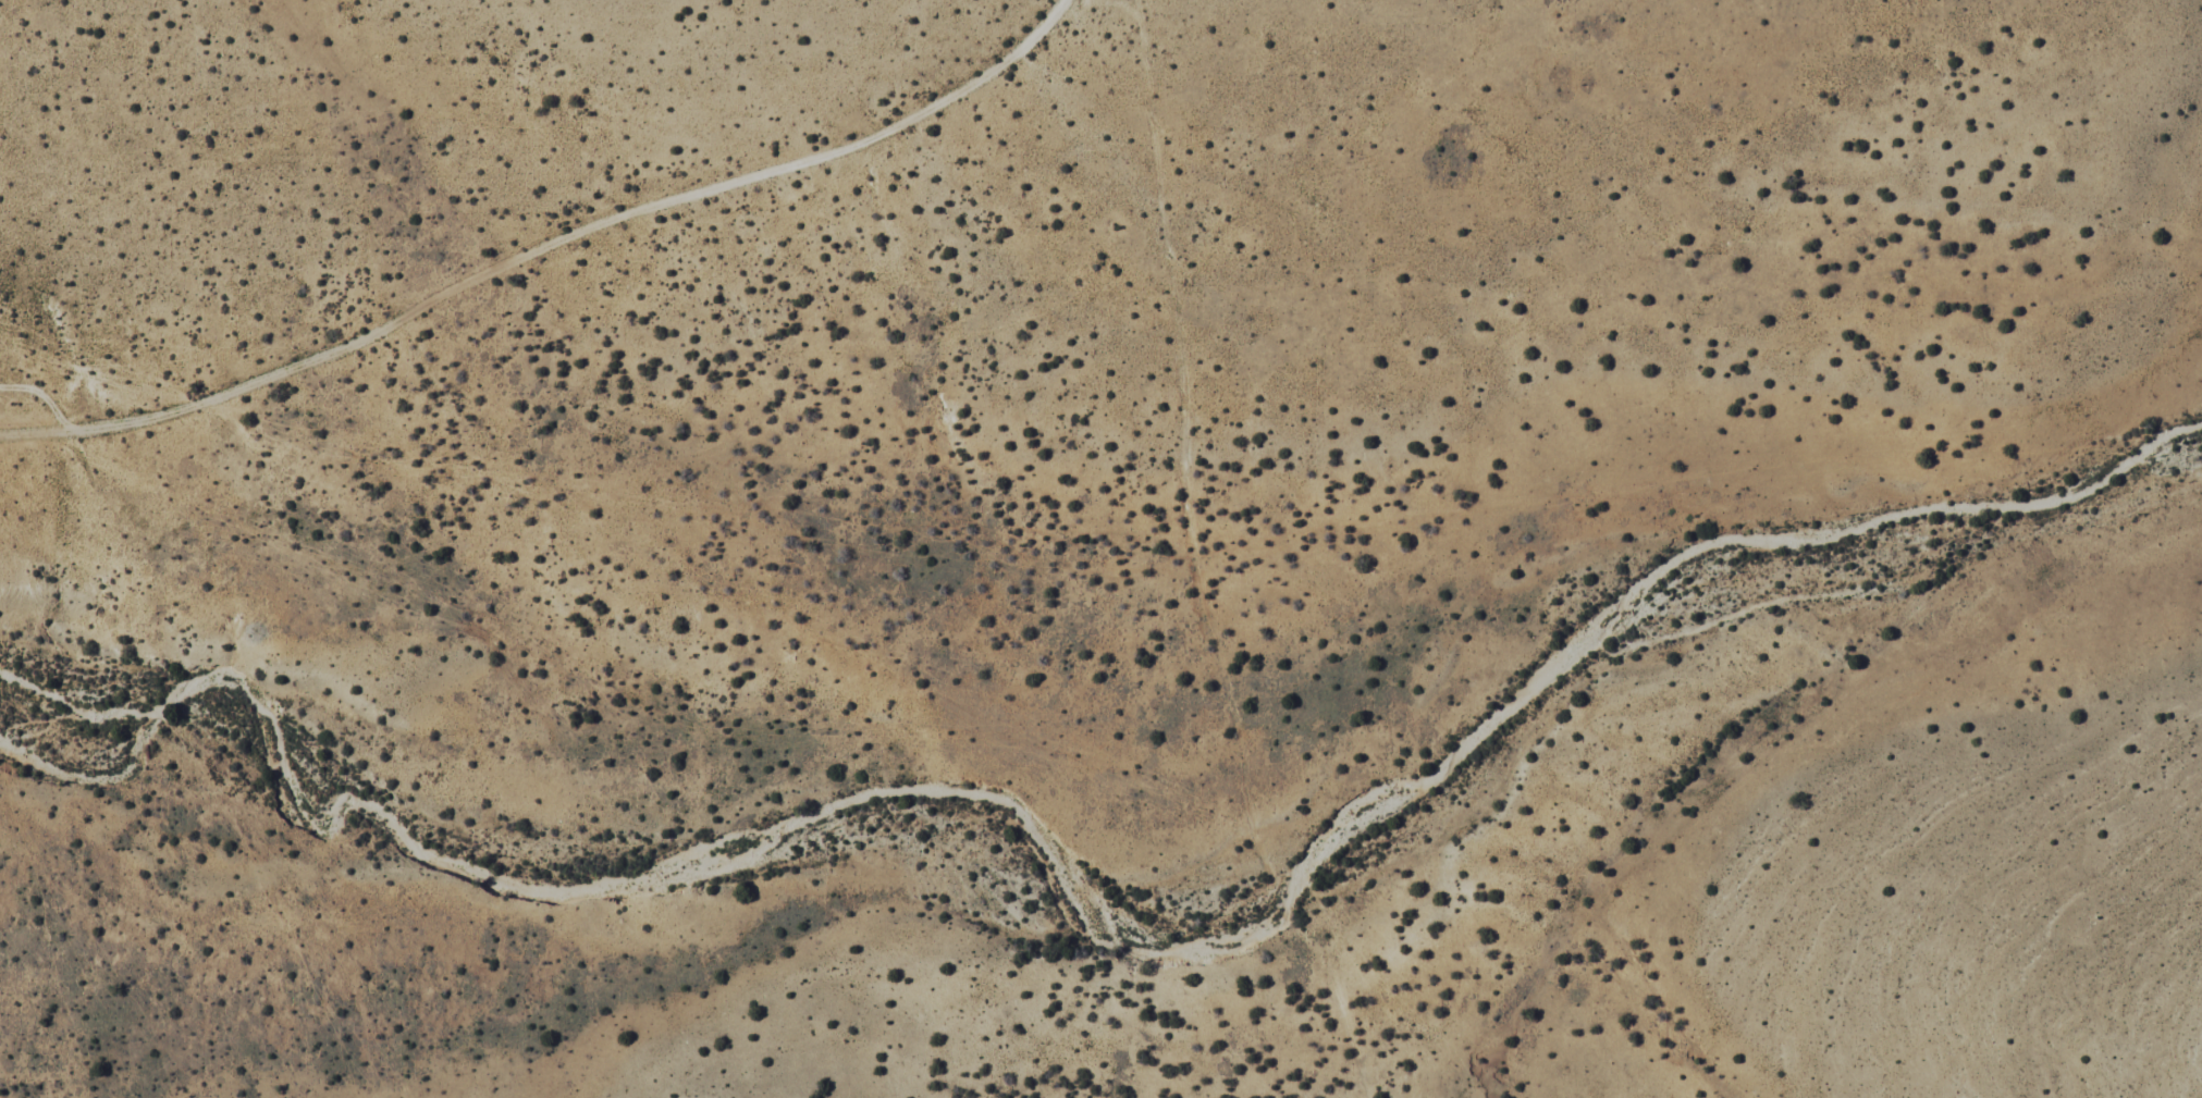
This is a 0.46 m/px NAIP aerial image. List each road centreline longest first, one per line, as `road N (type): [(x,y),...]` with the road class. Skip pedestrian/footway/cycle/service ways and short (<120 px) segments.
road 1 (residential): [(0,431),(54,429),(219,394),(343,343),(600,215),(864,136),(982,71),(1061,0)]
road 2 (residential): [(1388,1097),(1394,1038),(1246,614),(1207,477),(1202,382),(1180,366),(1180,200),(1164,168),(1158,51),(1128,0)]

